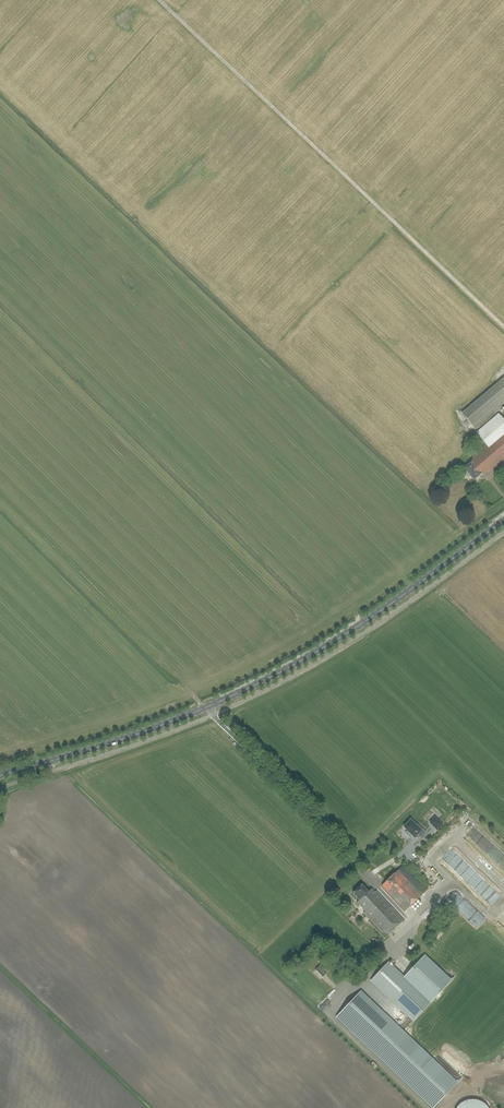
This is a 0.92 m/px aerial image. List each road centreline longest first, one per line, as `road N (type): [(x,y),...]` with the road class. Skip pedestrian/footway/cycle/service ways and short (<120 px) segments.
road 1 (primary): [(206,707),(370,619),(503,520)]
road 2 (unclassified): [(358,863),(297,790),(206,707)]
road 3 (primary): [(0,775),(206,707)]

